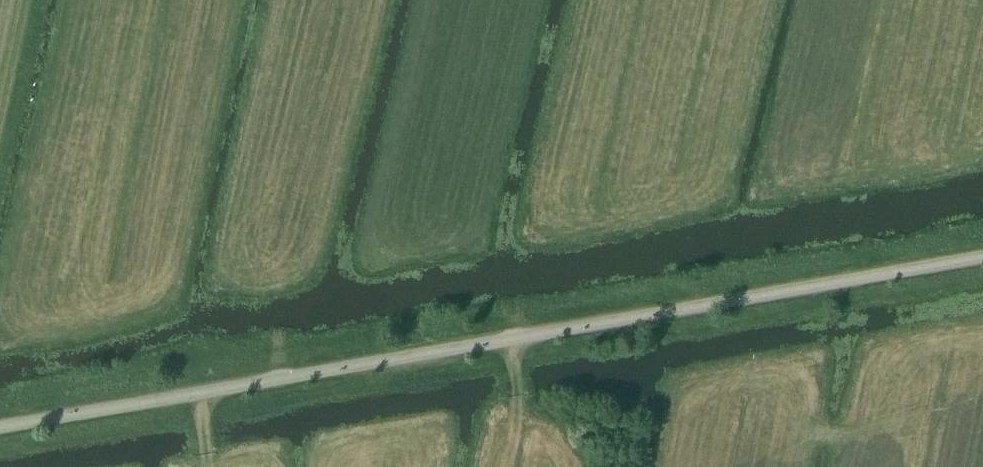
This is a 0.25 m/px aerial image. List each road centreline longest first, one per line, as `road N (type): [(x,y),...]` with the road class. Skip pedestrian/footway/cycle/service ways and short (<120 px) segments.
road 1 (unclassified): [(0,430),(982,257)]

